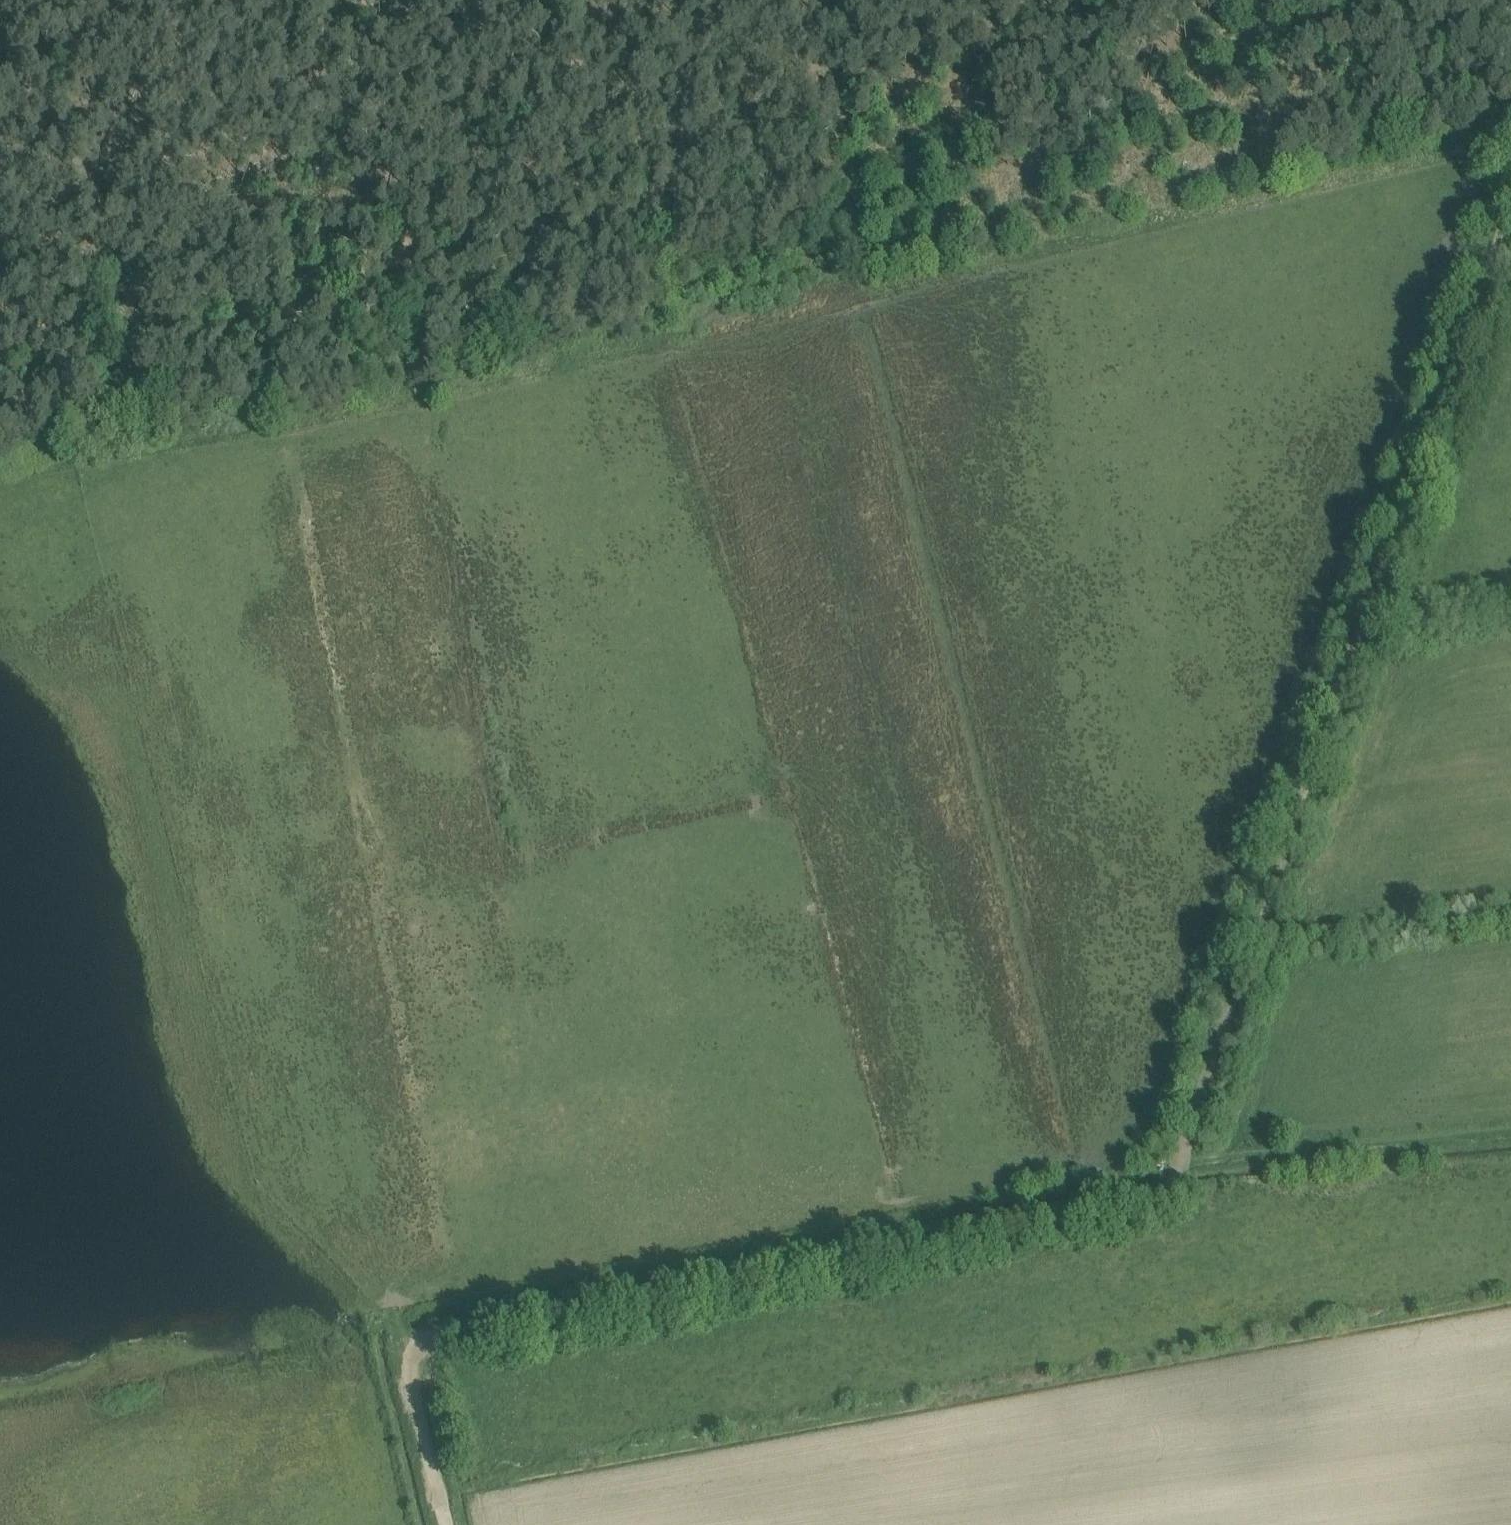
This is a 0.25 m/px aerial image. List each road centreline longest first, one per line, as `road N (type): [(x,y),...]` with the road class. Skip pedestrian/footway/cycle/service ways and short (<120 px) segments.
road 1 (track): [(442,1524),(399,1348),(1169,1188),(1510,215)]
road 2 (track): [(1179,1164),(1510,1132)]

